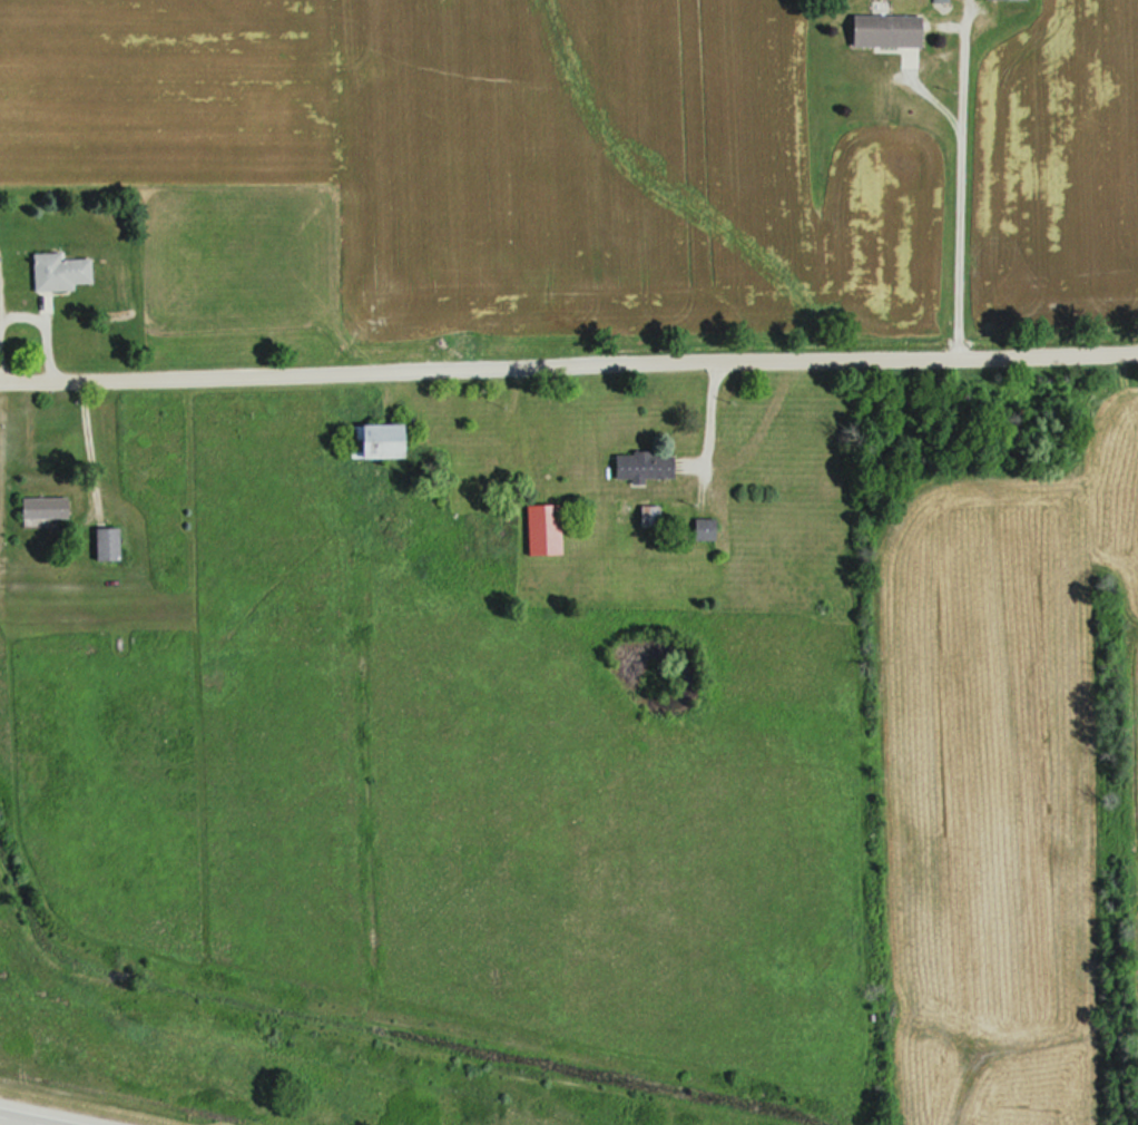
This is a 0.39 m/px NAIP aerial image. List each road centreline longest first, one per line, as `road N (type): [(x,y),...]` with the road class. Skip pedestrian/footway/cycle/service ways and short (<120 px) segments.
road 1 (residential): [(1137,354),(0,380)]

